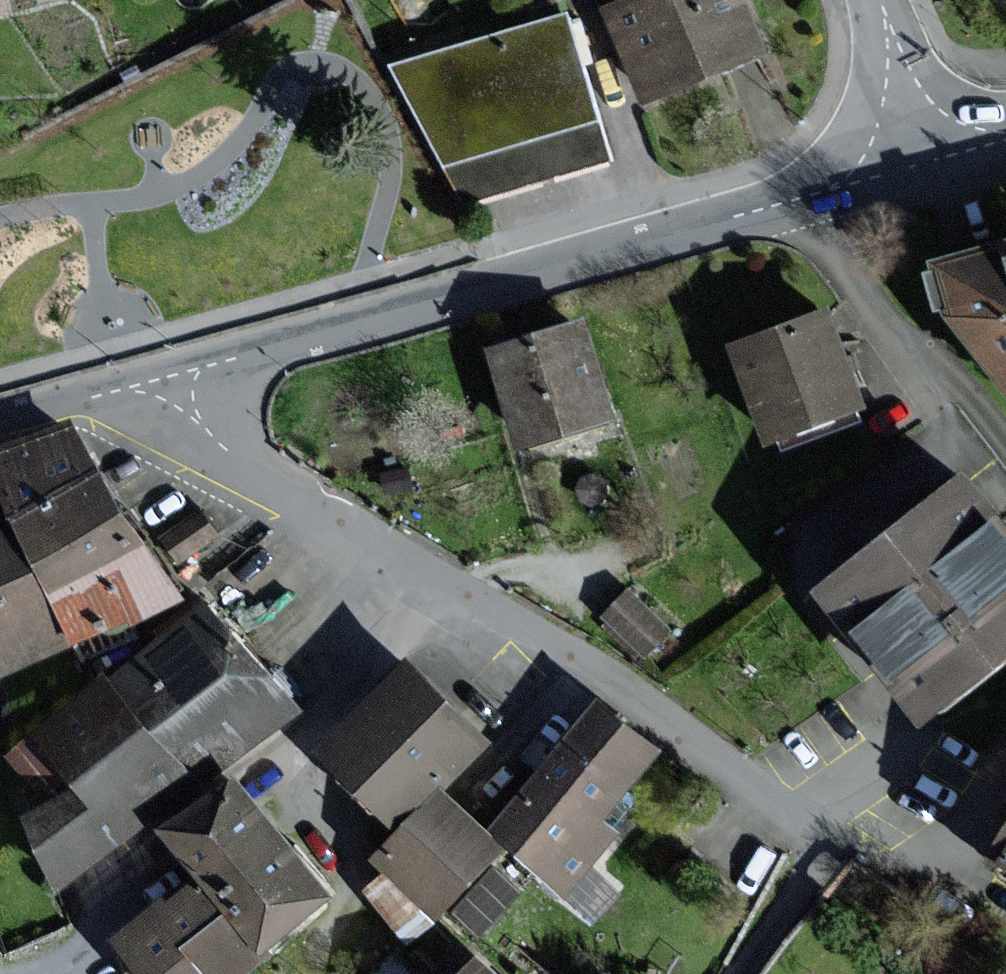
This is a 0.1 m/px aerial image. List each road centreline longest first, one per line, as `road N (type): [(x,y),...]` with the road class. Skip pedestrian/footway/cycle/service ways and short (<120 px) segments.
road 1 (residential): [(912,163),(180,373)]
road 2 (residential): [(307,973),(305,958),(330,928),(346,883),(335,829),(304,788),(305,744),(320,701),(444,581)]
road 3 (residential): [(444,581),(577,656),(783,808),(838,834)]
road 4 (residential): [(180,373),(215,437),(273,483),(444,581)]
road 5 (residential): [(180,373),(0,423)]
road 6 (residential): [(838,834),(732,973)]
road 7 (residential): [(912,163),(870,0)]

